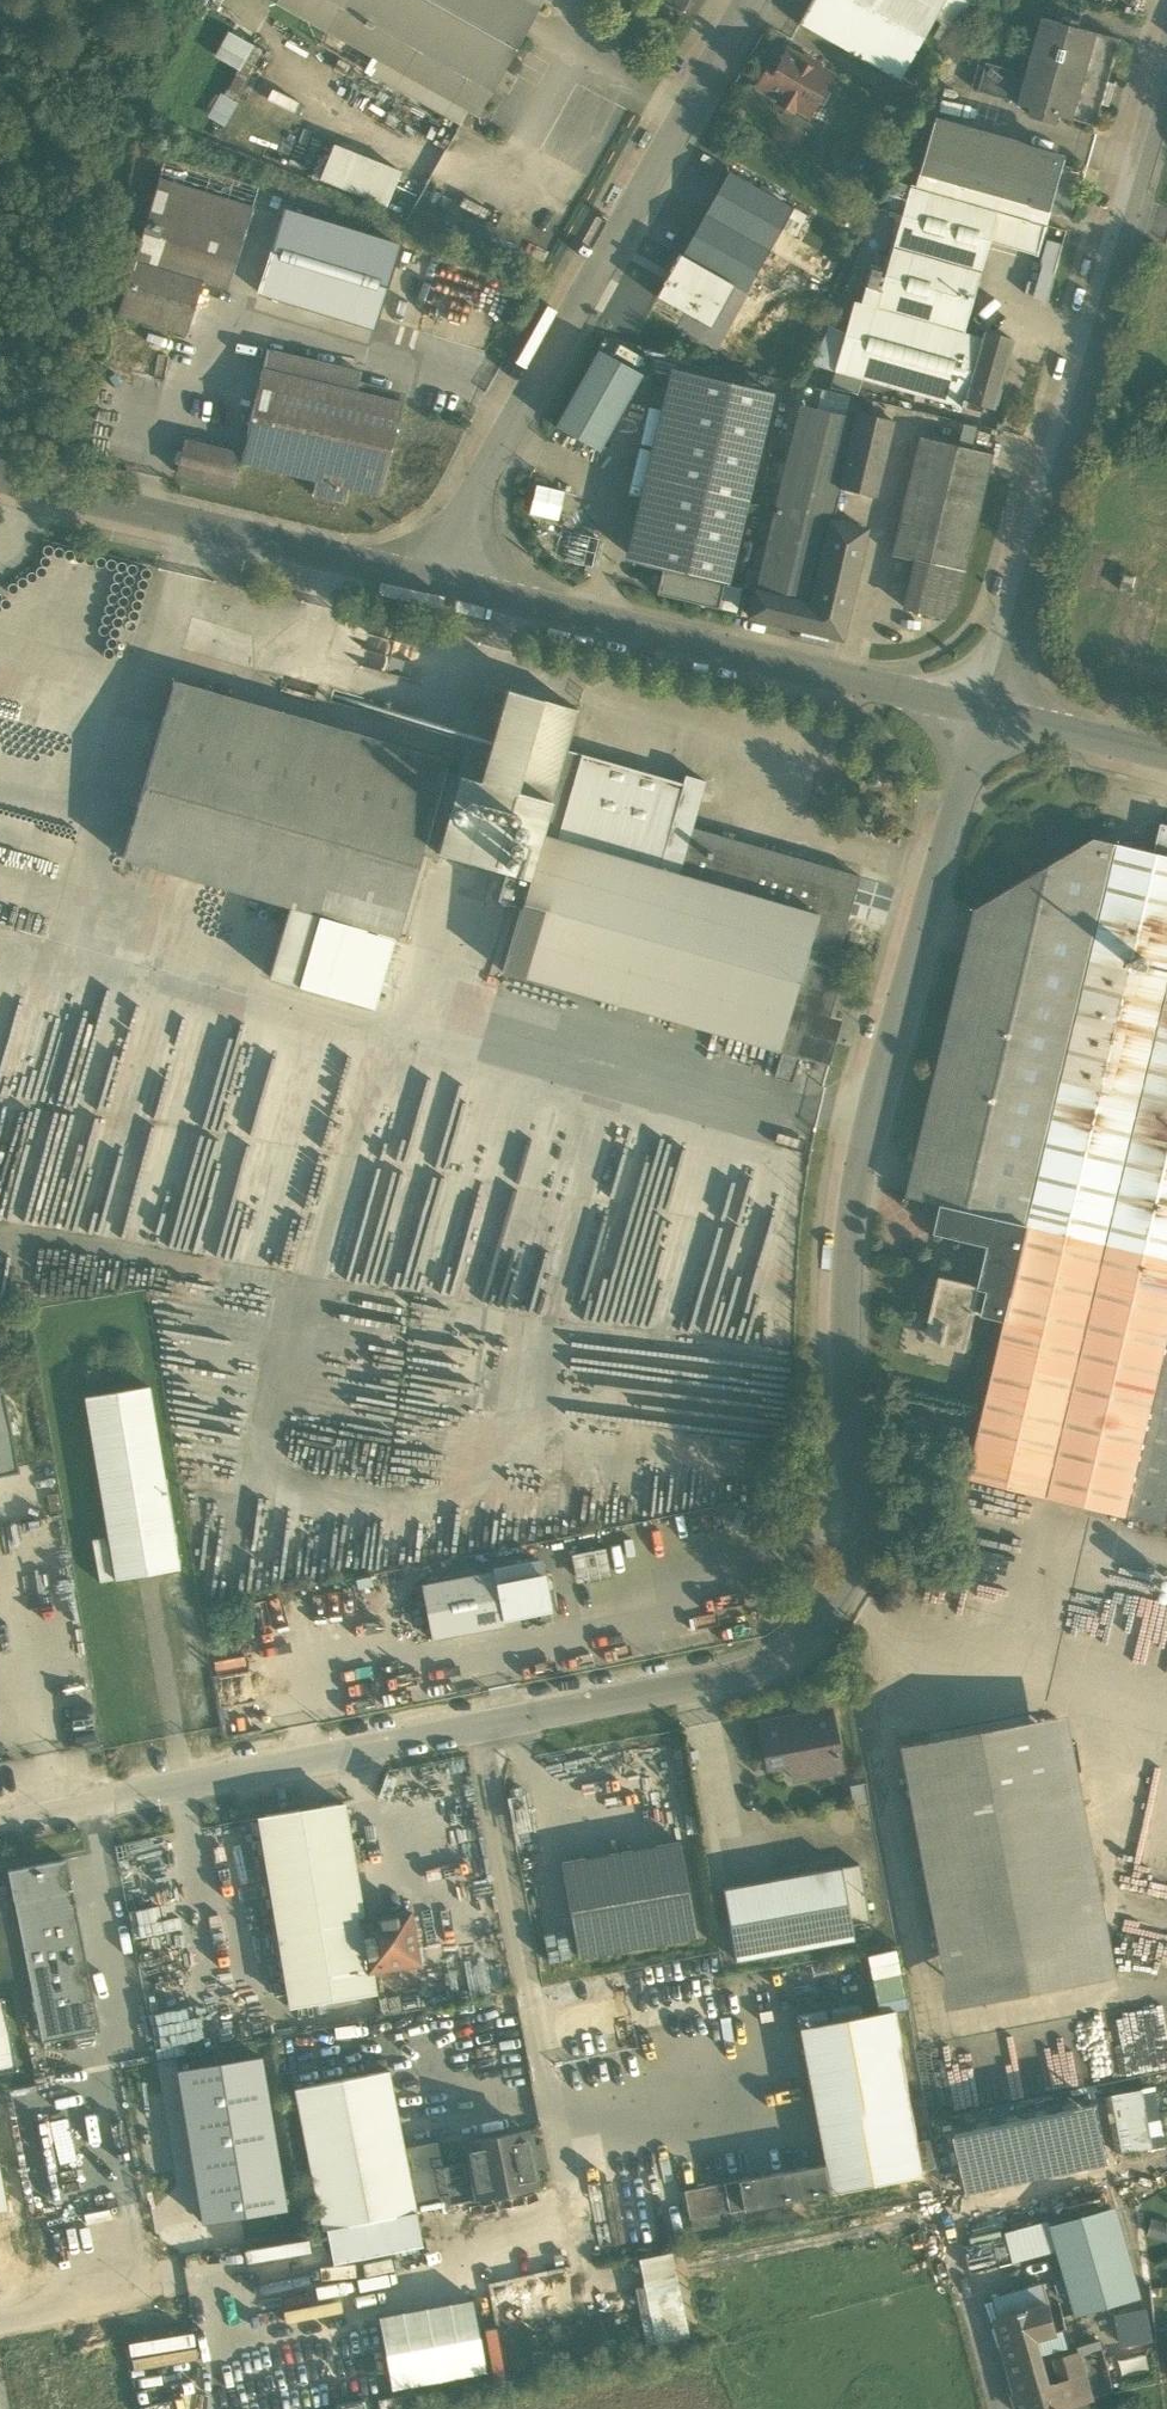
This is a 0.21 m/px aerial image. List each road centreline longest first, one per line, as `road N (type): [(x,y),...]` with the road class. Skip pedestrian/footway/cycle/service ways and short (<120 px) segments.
road 1 (residential): [(479,1723),(753,1672),(818,1625),(846,1587),(857,1513),(848,1273),(860,1156),(986,713)]
road 2 (residential): [(986,713),(1166,73)]
road 3 (residential): [(751,0),(430,581)]
road 4 (residential): [(430,581),(986,713)]
road 5 (residential): [(479,1723),(582,2262)]
road 6 (residential): [(0,1819),(479,1723)]
road 7 (residential): [(0,478),(430,581)]
road 8 (residential): [(986,713),(1166,756)]
road 9 (residential): [(0,2314),(94,2294),(113,2263)]

